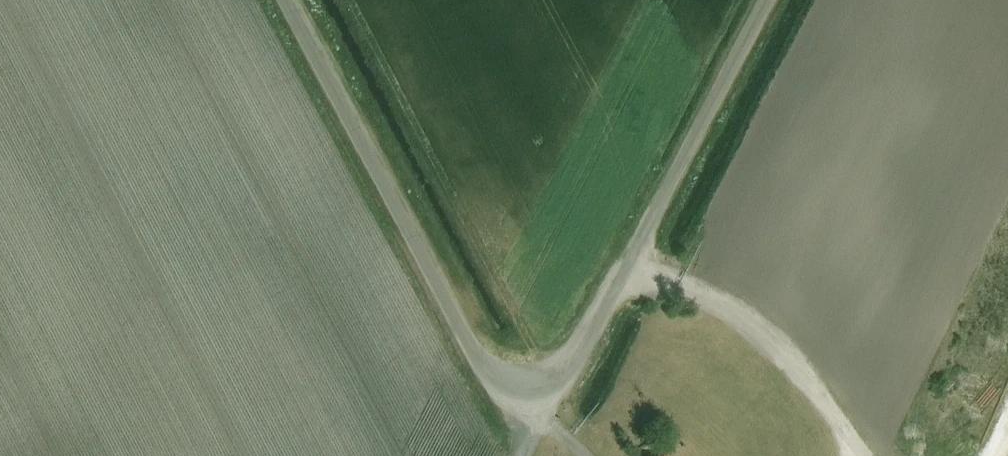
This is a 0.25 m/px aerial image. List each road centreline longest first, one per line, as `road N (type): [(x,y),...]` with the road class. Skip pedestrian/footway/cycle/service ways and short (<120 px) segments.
road 1 (unclassified): [(764,0),(565,377),(544,397),(517,391),(473,354),(284,0)]

